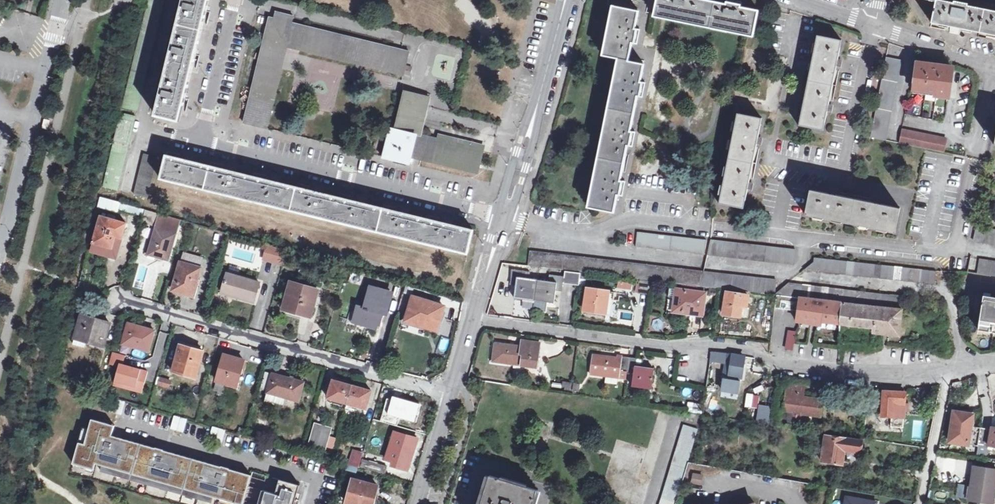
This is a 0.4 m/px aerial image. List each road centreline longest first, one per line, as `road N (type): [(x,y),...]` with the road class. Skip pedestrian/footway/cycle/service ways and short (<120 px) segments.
road 1 (residential): [(942,373),(901,379),(779,368),(756,351),(473,320)]
road 2 (residential): [(798,20),(771,164),(845,173),(875,26)]
road 3 (residential): [(121,301),(451,394)]
road 4 (residential): [(199,142),(504,218)]
road 5 (residential): [(62,0),(0,248)]
road 6 (residential): [(955,246),(954,254),(720,228)]
road 7 (unclassified): [(567,0),(504,218)]
road 8 (residential): [(994,86),(955,246)]
road 9 (residential): [(199,142),(234,0)]
road 10 (residential): [(919,503),(946,387),(942,373)]
road 11 (residential): [(994,65),(875,26)]

